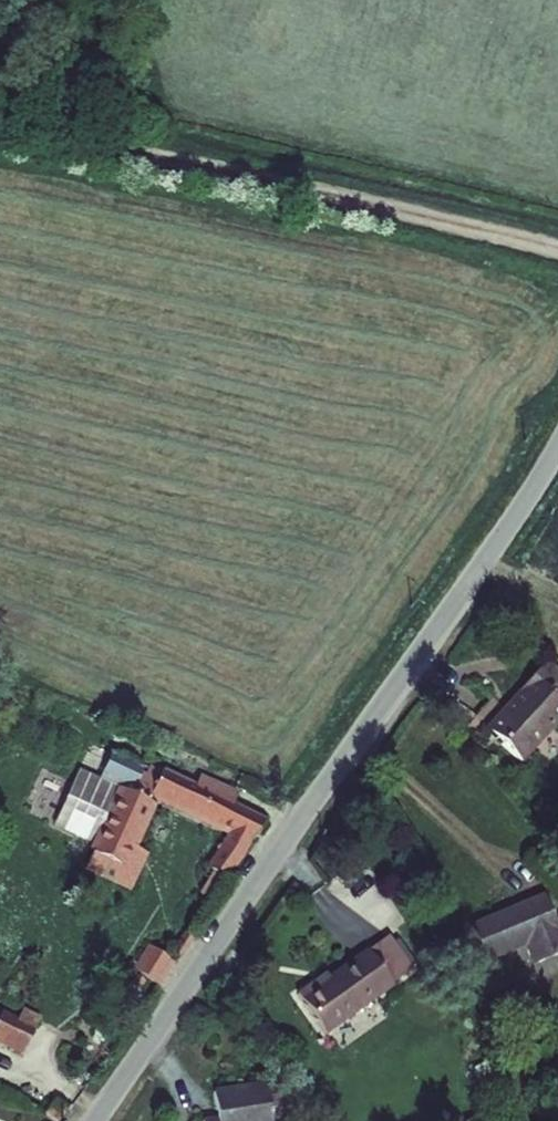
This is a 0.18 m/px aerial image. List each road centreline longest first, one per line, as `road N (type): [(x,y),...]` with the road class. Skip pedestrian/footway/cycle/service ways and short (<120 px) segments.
road 1 (residential): [(94,1120),(557,450)]
road 2 (track): [(0,117),(557,246)]

